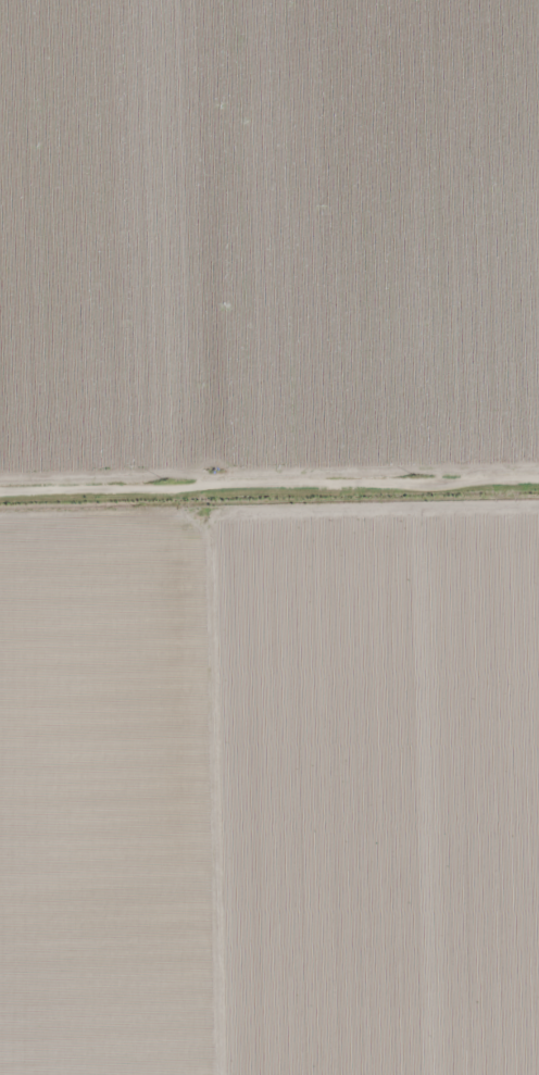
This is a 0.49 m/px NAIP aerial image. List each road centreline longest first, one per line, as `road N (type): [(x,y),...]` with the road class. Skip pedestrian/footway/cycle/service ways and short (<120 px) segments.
road 1 (residential): [(0,487),(538,480)]

